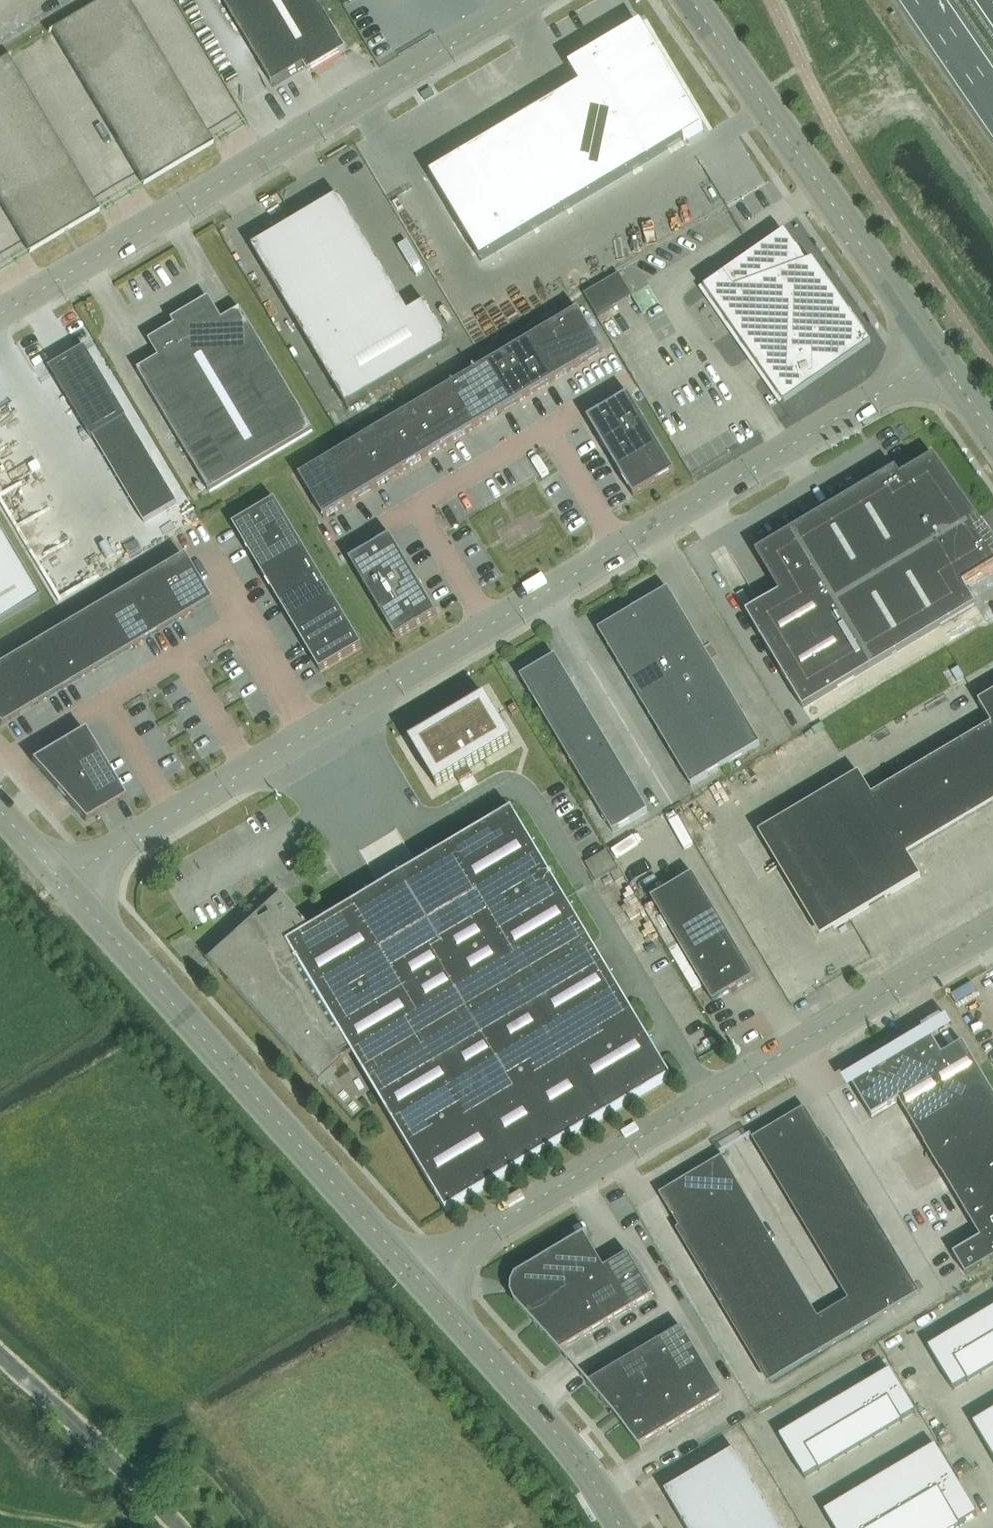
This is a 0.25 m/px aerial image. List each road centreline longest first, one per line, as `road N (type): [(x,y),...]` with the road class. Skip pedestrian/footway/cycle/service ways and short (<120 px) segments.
road 1 (unclassified): [(936,356),(64,885)]
road 2 (unclassified): [(414,1277),(992,929)]
road 3 (unclassified): [(531,0),(0,316)]
road 4 (unclassified): [(414,1277),(64,885)]
road 5 (tertiary): [(689,0),(936,356)]
road 6 (unclassified): [(620,1527),(567,1448),(414,1277)]
road 7 (residential): [(180,1527),(65,1413)]
road 8 (trunk): [(922,0),(992,102)]

